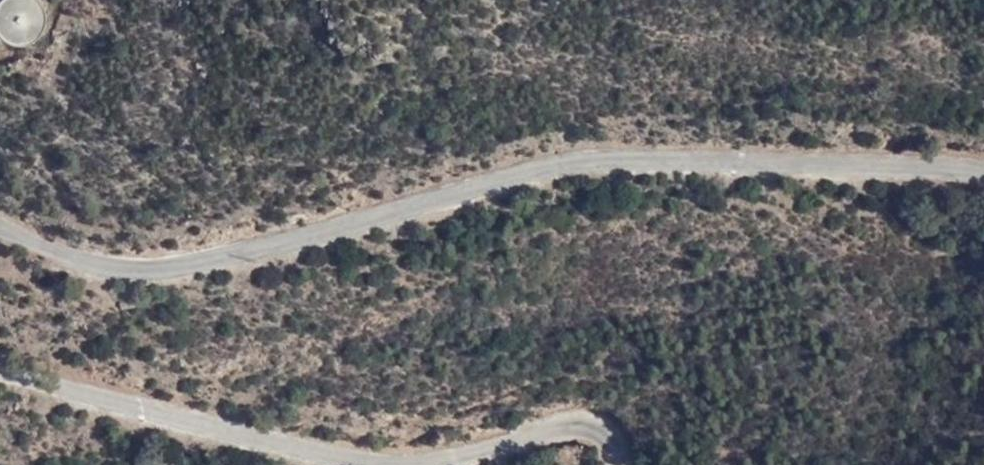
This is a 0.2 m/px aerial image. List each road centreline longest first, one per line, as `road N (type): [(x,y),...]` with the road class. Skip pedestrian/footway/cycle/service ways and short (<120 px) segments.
road 1 (unclassified): [(0,231),(84,261),(153,268),(217,259),(546,168),(628,159),(983,169)]
road 2 (unclassified): [(622,464),(608,430),(583,419),(444,454),(338,451),(181,419),(0,365)]

